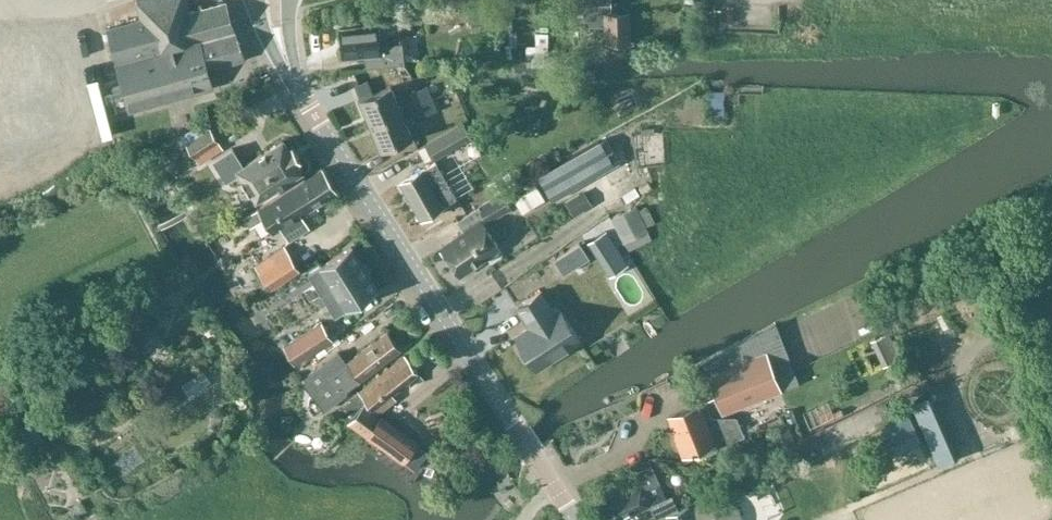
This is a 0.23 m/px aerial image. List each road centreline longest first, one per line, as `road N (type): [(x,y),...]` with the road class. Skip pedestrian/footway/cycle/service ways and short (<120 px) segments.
road 1 (tertiary): [(578,519),(298,86),(276,0)]

